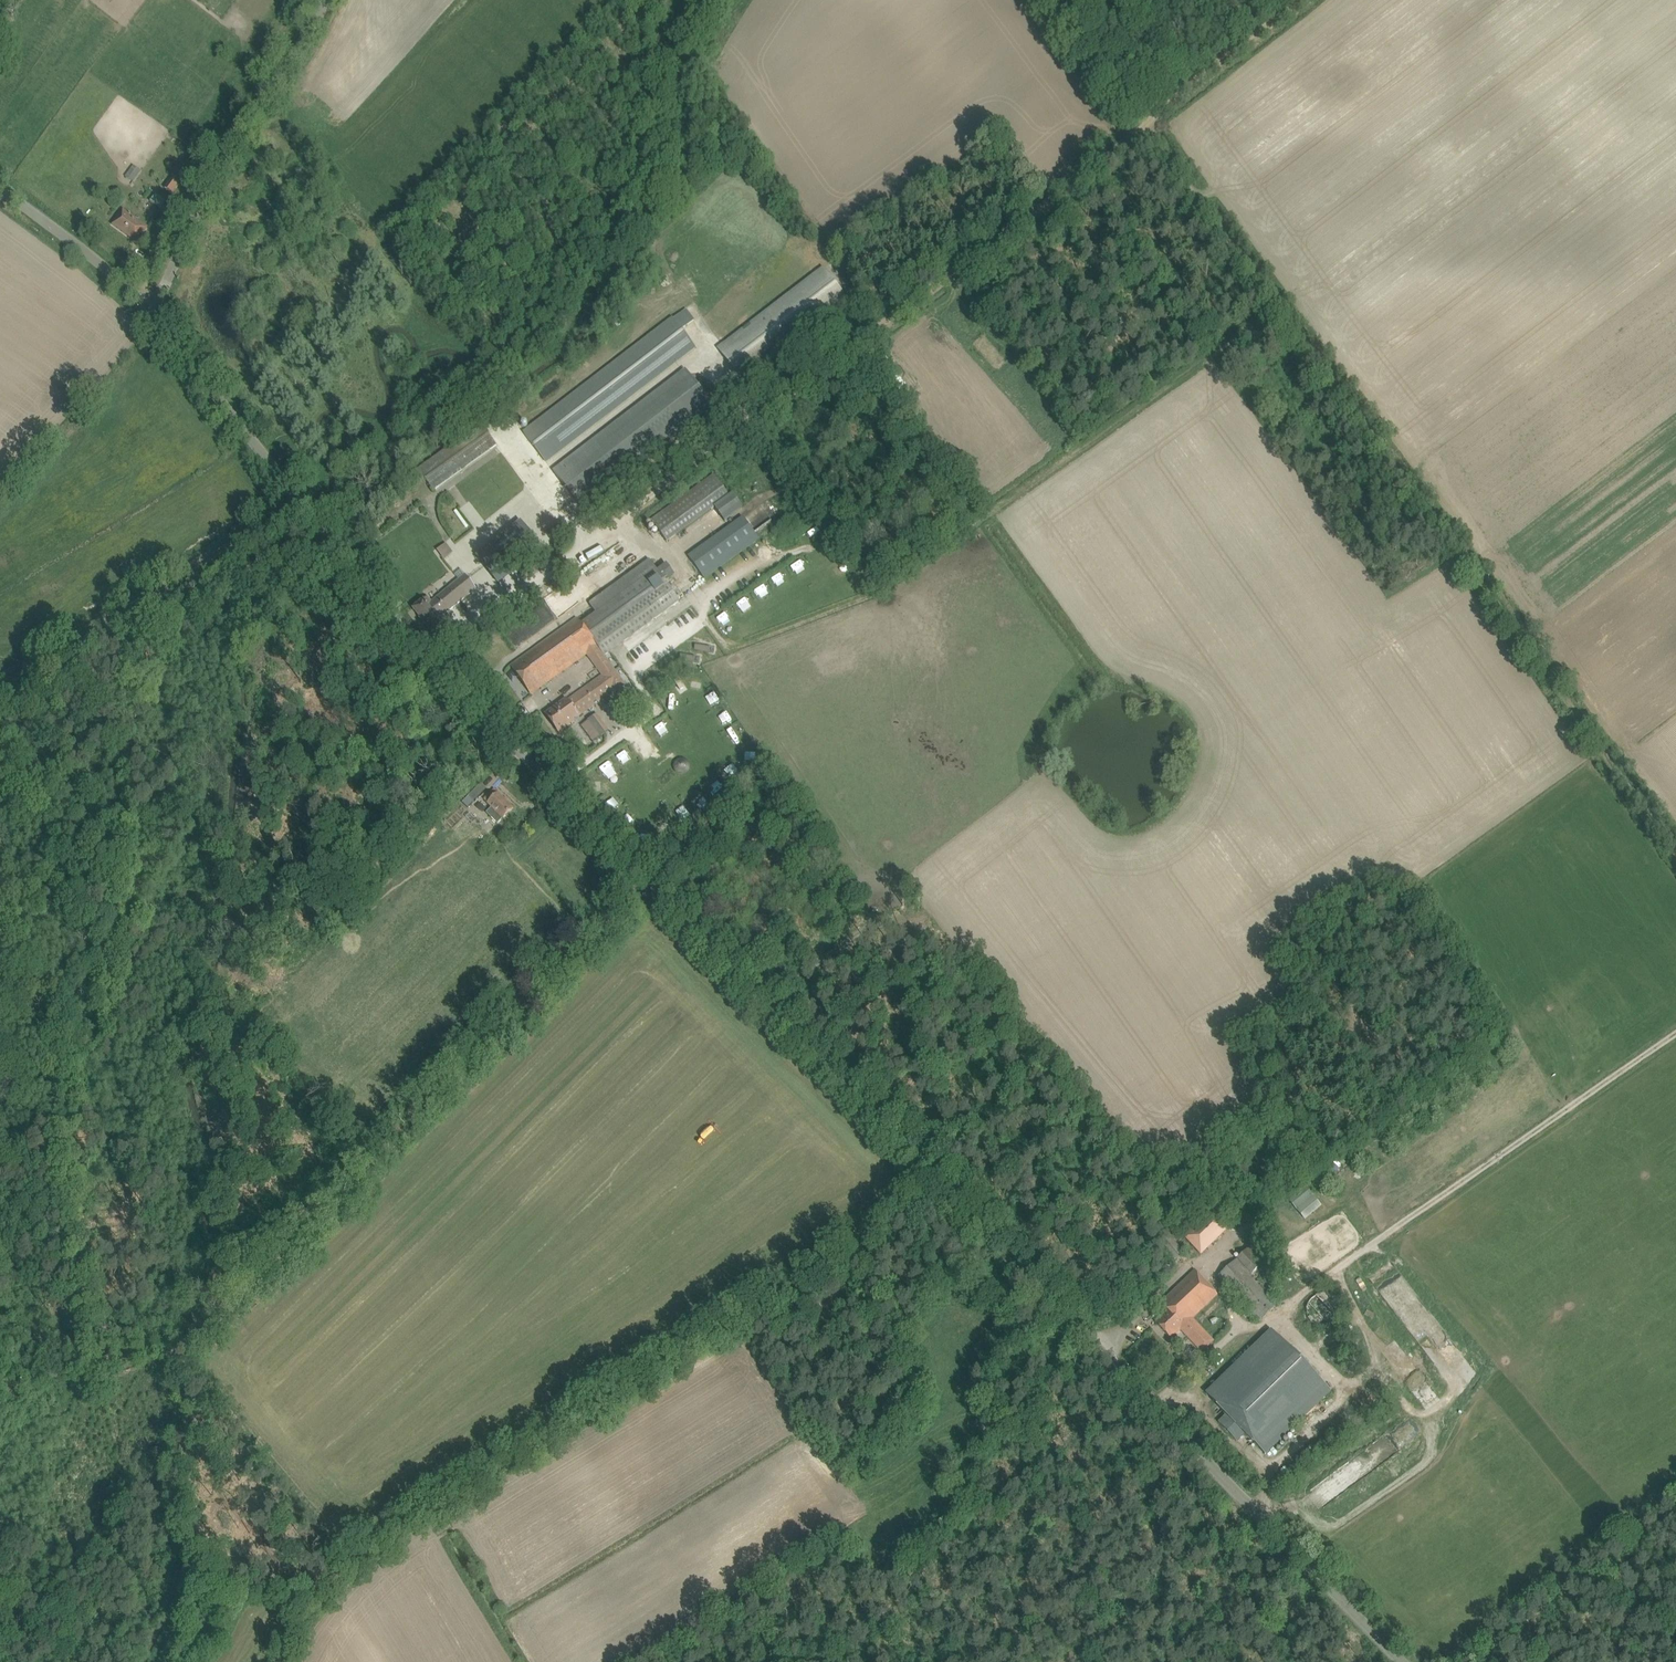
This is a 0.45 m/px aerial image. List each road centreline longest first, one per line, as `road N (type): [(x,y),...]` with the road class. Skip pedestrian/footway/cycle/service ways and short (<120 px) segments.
road 1 (unclassified): [(1403,1661),(463,695),(368,589),(151,311)]
road 2 (track): [(1144,125),(1675,849)]
road 3 (track): [(432,660),(1144,125)]
road 4 (track): [(310,1608),(333,1571),(365,1550),(897,1224),(942,1187)]
road 5 (track): [(1276,306),(880,590),(734,646),(693,598)]
road 6 (track): [(653,889),(186,1346)]
road 7 (track): [(1675,1034),(1290,1301)]
road 8 (unclassified): [(151,311),(209,189),(326,0)]
road 9 (track): [(0,685),(301,501)]
road 10 (track): [(1306,0),(1144,125)]
road 11 (unclassified): [(151,311),(0,189)]
road 12 (track): [(186,1346),(0,1380)]
road 13 (track): [(917,911),(854,935),(760,999)]
road 14 (track): [(1050,0),(1144,125)]
road 15 (track): [(815,550),(777,553),(693,598)]

